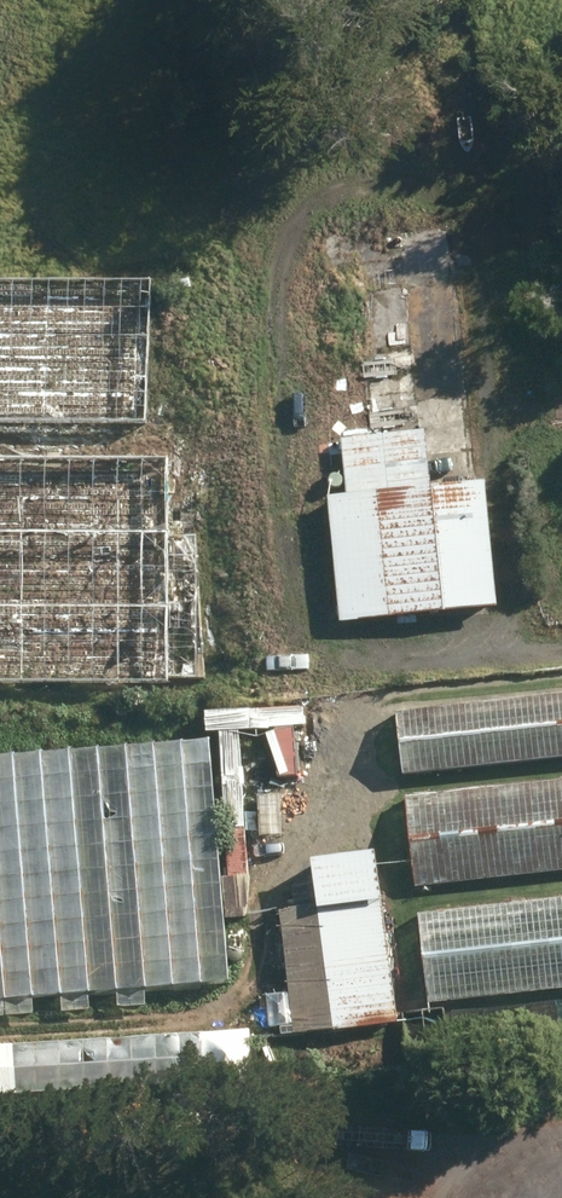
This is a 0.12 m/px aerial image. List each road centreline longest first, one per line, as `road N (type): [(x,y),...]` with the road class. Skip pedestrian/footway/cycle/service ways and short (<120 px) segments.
road 1 (track): [(561,687),(367,710),(340,726),(278,840),(260,976),(236,1013),(187,1025),(0,1035)]
road 2 (track): [(513,650),(471,226),(453,193),(417,178),(326,183),(292,226),(278,323)]
road 3 (track): [(561,645),(384,663),(345,656),(313,631),(291,582),(278,323)]

